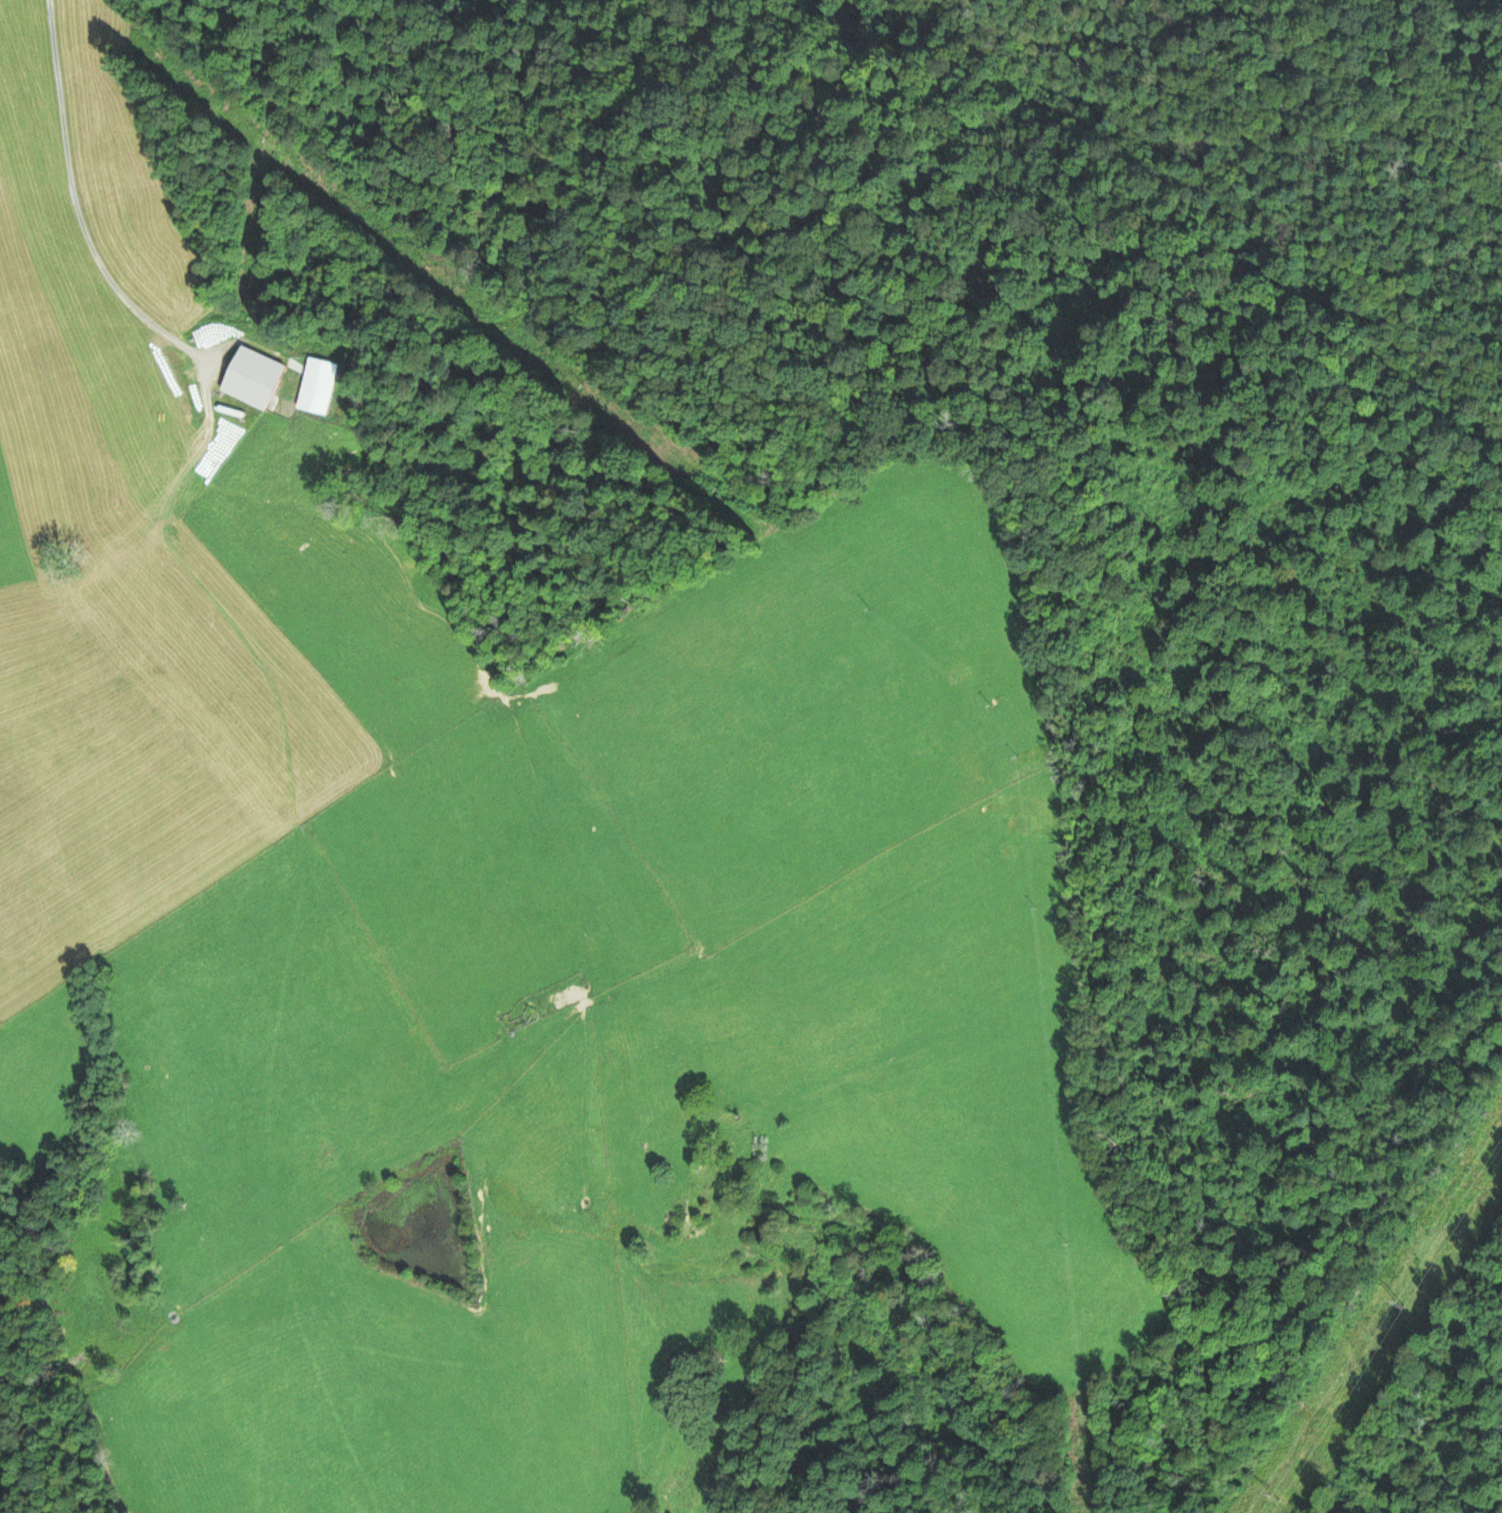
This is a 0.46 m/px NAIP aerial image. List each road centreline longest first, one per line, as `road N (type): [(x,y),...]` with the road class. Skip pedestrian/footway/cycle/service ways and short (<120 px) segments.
road 1 (residential): [(208,374),(137,313),(103,270),(78,218),(48,0)]

